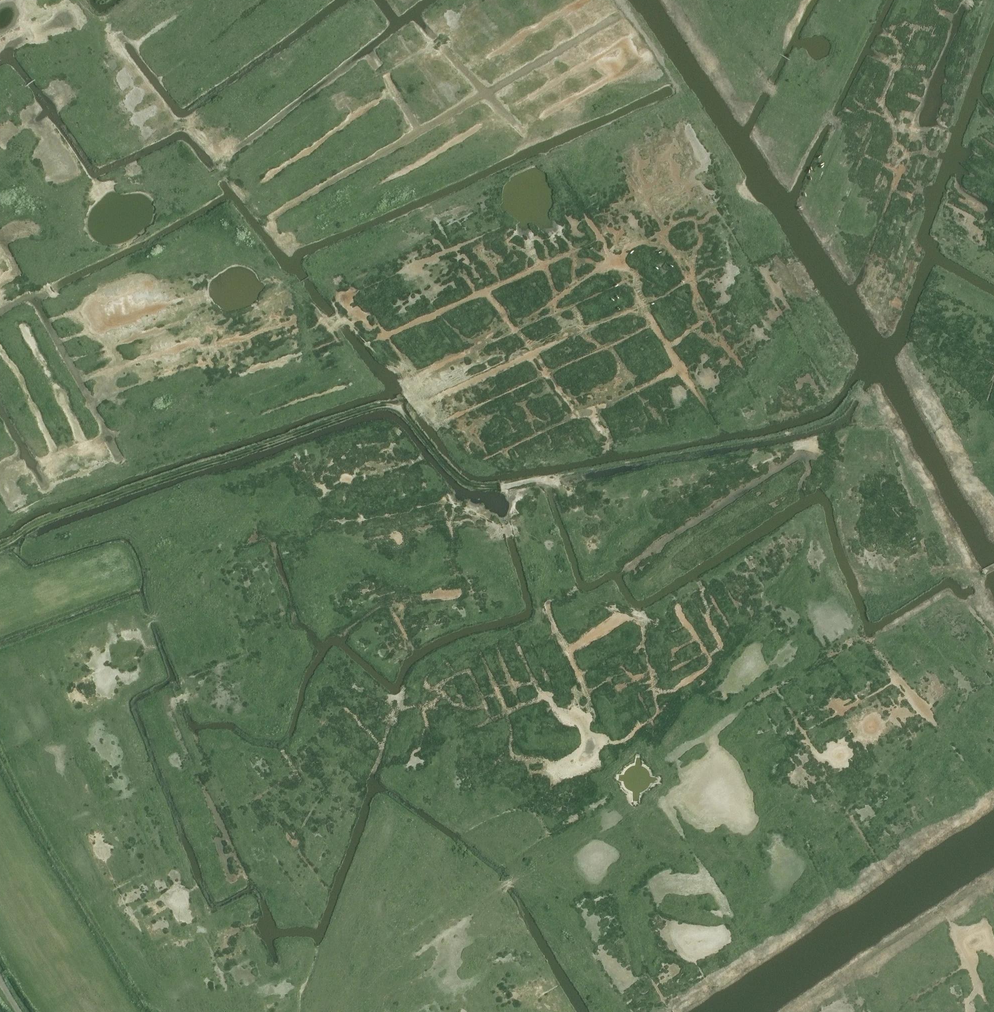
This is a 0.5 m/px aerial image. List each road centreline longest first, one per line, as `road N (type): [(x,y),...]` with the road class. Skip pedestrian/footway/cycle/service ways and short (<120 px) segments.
road 1 (track): [(0,550),(138,488),(390,407),(472,487),(562,477)]

